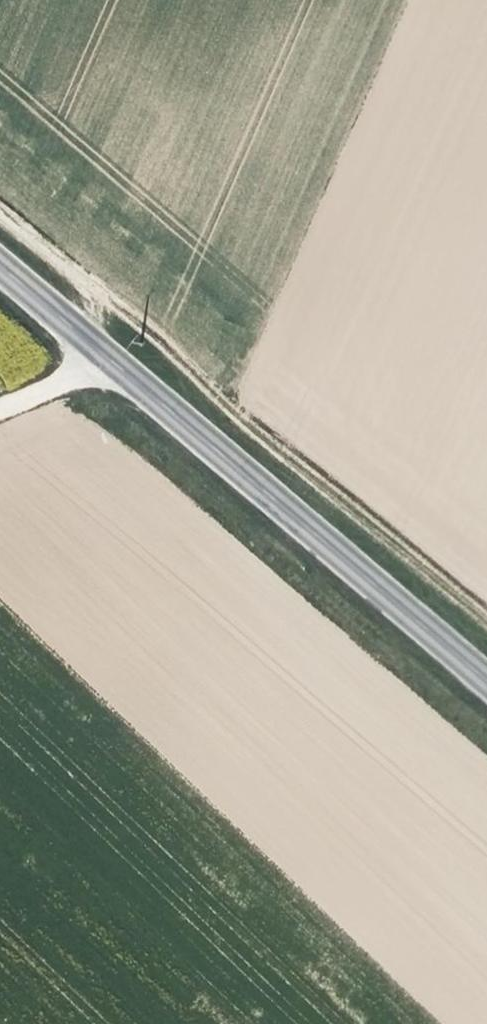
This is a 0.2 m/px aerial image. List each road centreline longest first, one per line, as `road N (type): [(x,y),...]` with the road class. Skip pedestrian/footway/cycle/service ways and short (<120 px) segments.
road 1 (track): [(486,629),(0,211)]
road 2 (tertiary): [(0,267),(486,680)]

